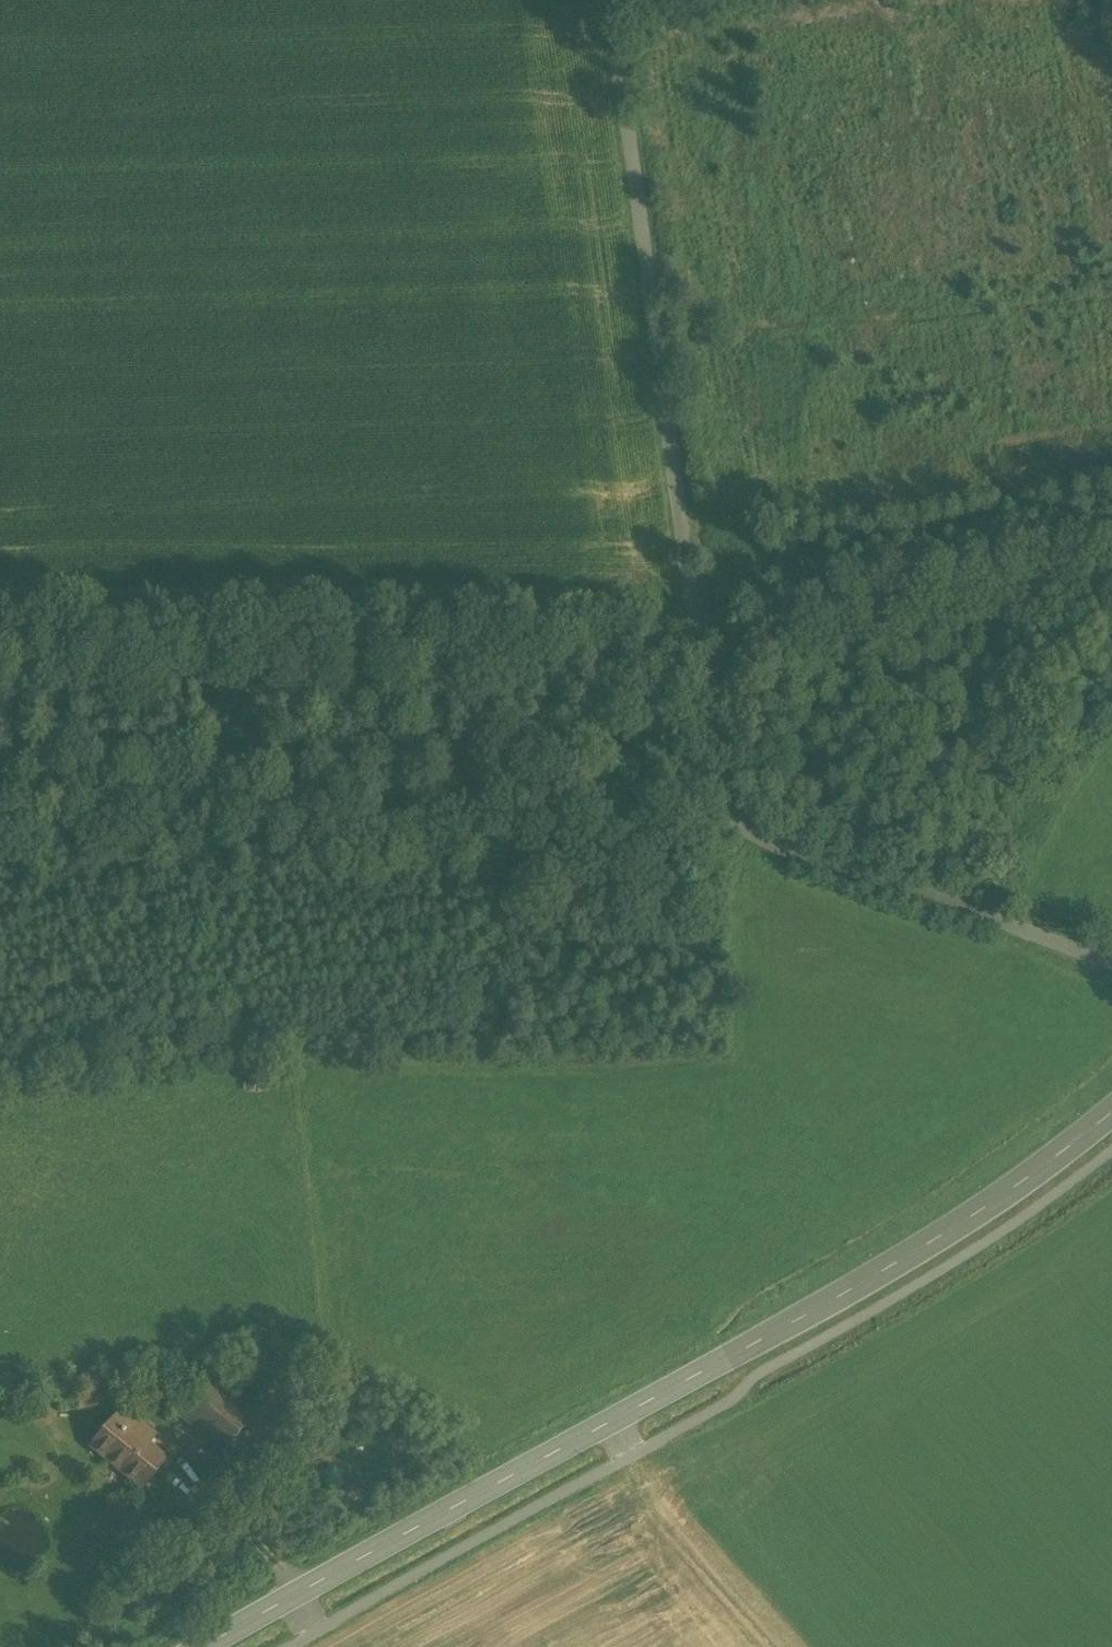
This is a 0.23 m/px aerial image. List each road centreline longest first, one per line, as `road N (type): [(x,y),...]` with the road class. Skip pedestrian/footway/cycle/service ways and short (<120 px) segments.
road 1 (track): [(1111,964),(723,824),(614,0)]
road 2 (tertiary): [(204,1646),(914,1253),(1111,1112)]

